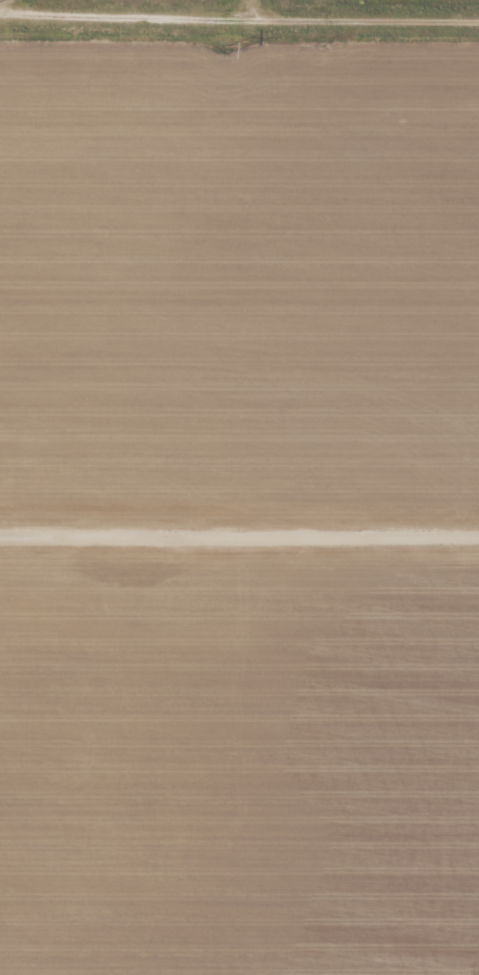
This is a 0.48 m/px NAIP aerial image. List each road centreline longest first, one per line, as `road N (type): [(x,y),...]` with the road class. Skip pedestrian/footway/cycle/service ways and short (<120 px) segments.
road 1 (track): [(0,13),(225,19),(250,15),(254,6)]

